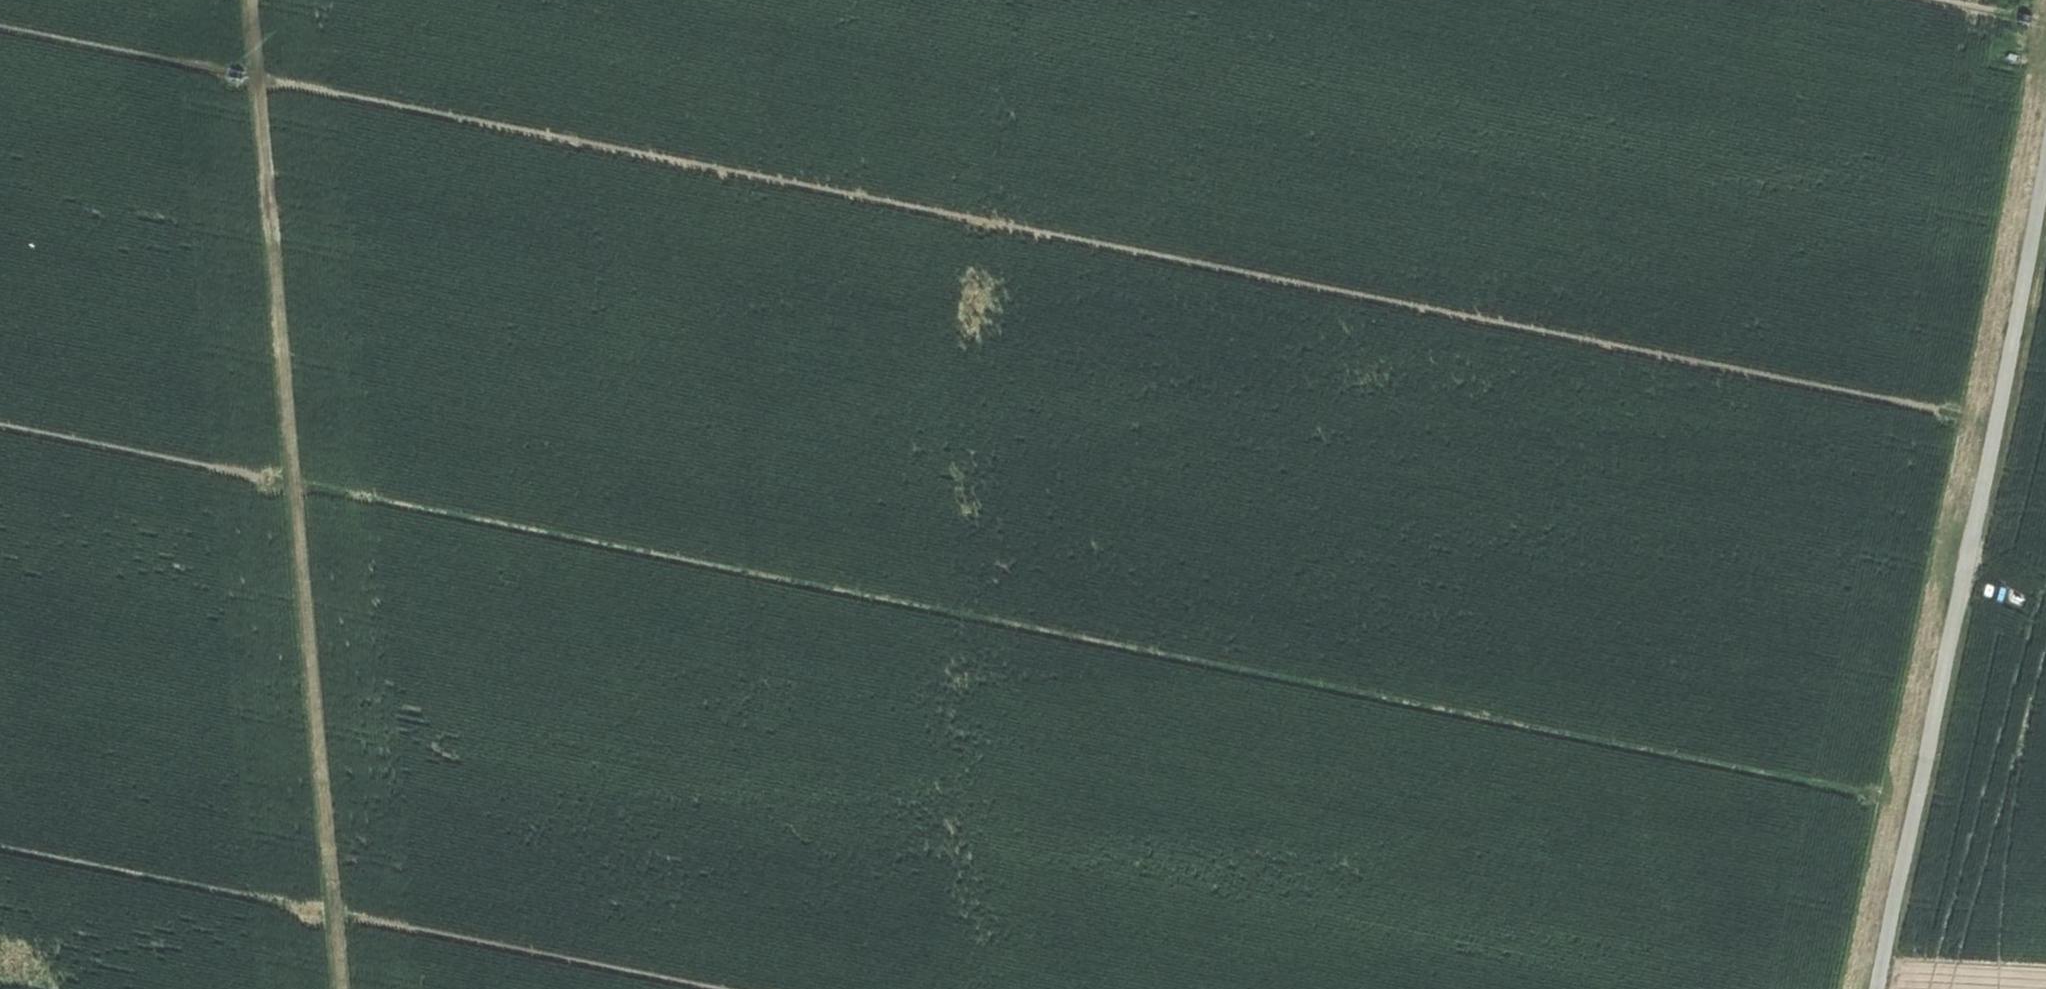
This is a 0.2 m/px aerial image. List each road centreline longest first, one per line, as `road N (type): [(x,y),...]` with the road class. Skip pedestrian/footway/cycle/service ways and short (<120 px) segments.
road 1 (track): [(1878,988),(2045,156)]
road 2 (track): [(0,893),(72,988)]

